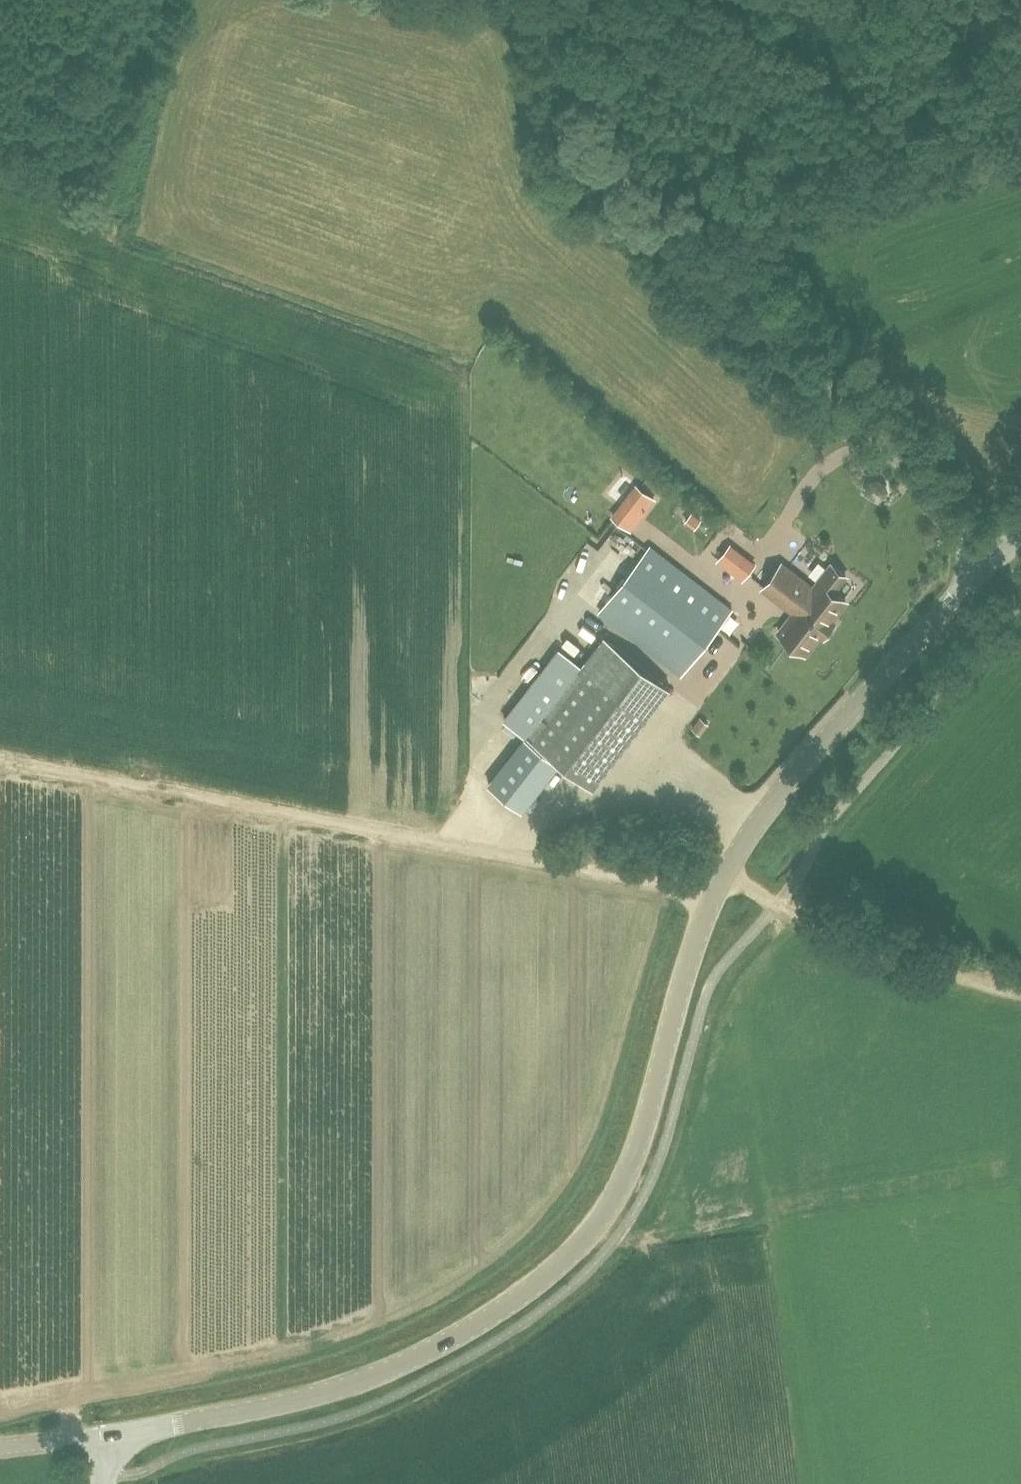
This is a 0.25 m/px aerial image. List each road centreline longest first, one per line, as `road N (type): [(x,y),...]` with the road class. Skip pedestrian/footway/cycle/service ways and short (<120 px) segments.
road 1 (tertiary): [(103,1438),(271,1410),(388,1374),(489,1322),(567,1262),(626,1179),(704,924),(744,844),(991,562)]
road 2 (unclassified): [(991,562),(606,170),(537,0)]
road 3 (track): [(524,858),(0,760)]

